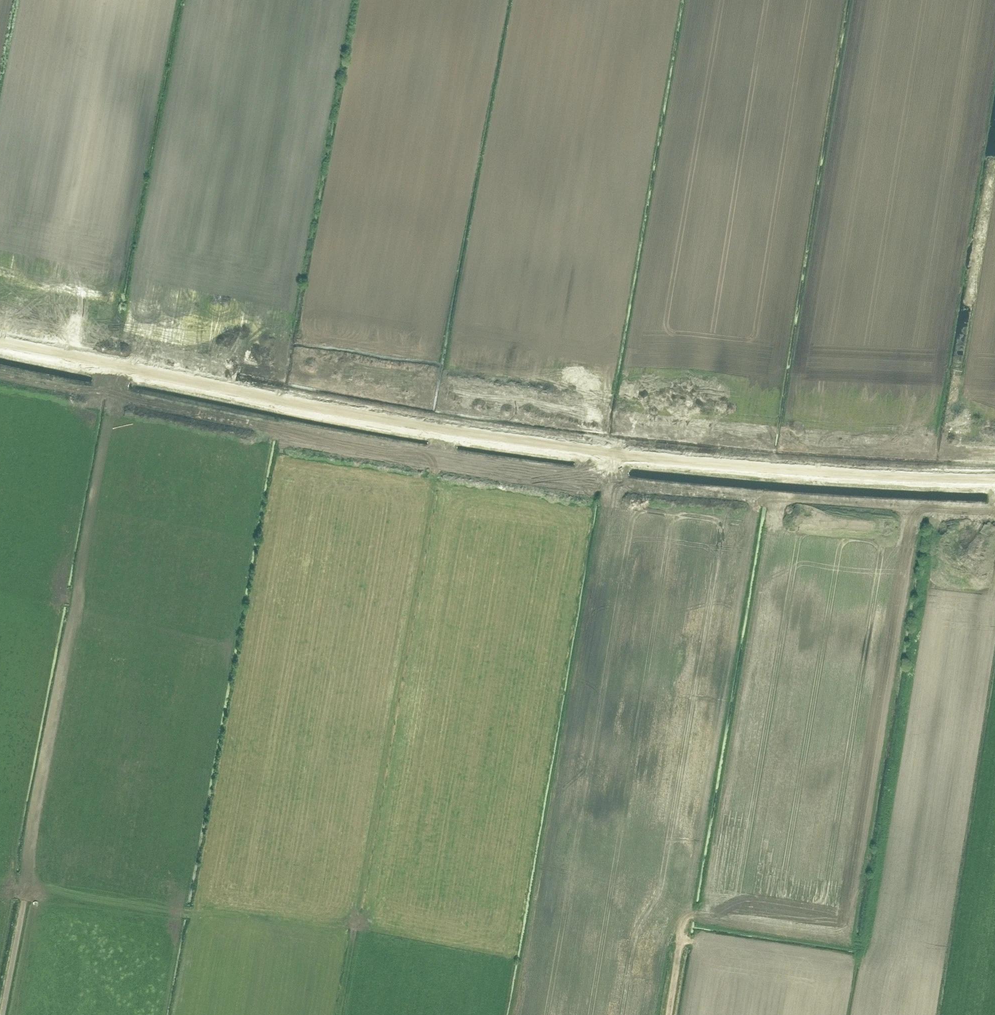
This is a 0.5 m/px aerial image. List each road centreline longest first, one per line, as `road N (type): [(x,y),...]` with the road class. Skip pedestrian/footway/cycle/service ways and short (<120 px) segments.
road 1 (unclassified): [(0,342),(514,438),(788,469),(994,478)]

